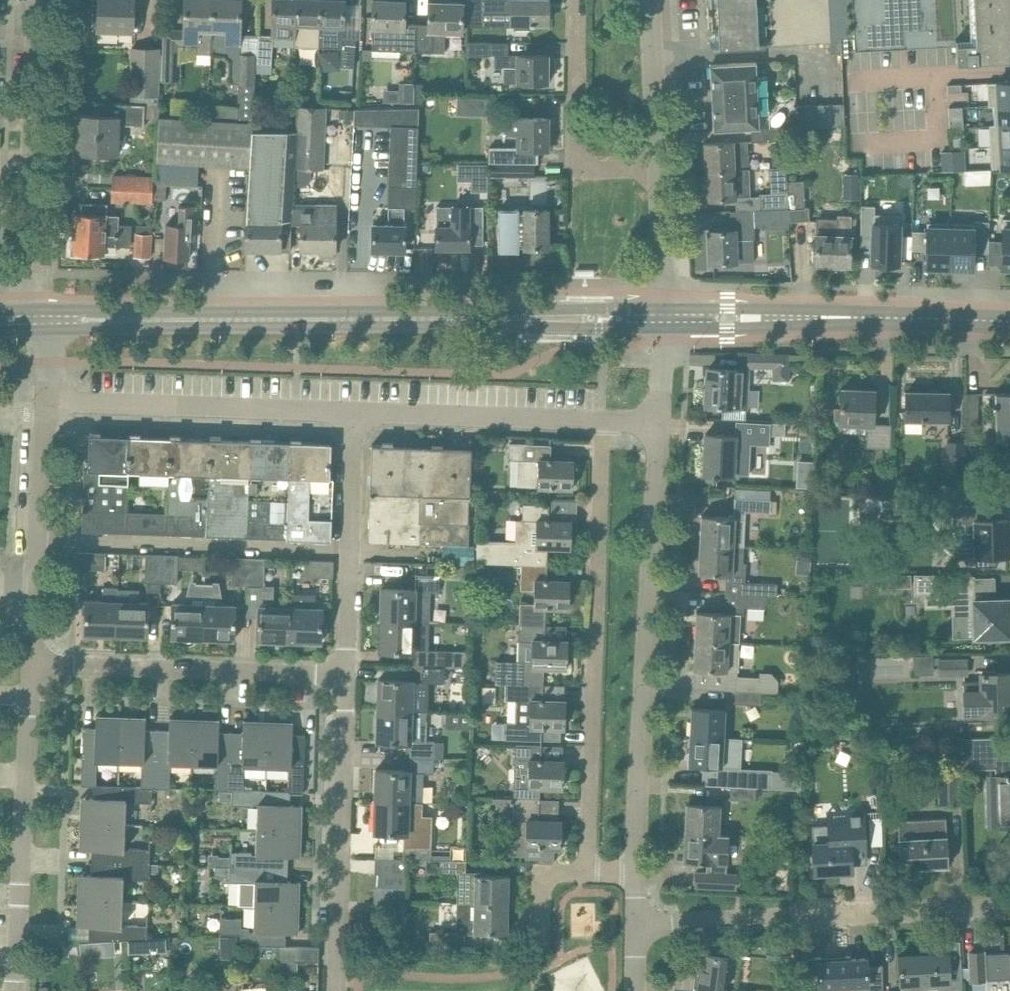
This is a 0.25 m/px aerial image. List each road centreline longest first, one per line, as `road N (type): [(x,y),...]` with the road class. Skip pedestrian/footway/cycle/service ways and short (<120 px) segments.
road 1 (tertiary): [(47,317),(664,320)]
road 2 (residential): [(634,926),(660,425)]
road 3 (residential): [(634,926),(1009,906)]
road 4 (tertiary): [(664,320),(1009,322)]
road 5 (residential): [(15,990),(32,666)]
road 6 (residential): [(40,0),(35,295),(47,317)]
road 7 (residential): [(337,990),(344,675)]
road 8 (residential): [(344,675),(32,666)]
road 9 (residential): [(44,400),(352,413)]
road 10 (residential): [(352,413),(660,425)]
road 11 (residential): [(32,666),(44,400)]
road 12 (residential): [(344,675),(352,413)]
road 13 (residential): [(660,169),(579,169),(578,0)]
road 14 (residential): [(660,169),(649,0)]
road 15 (residential): [(664,320),(660,169)]

